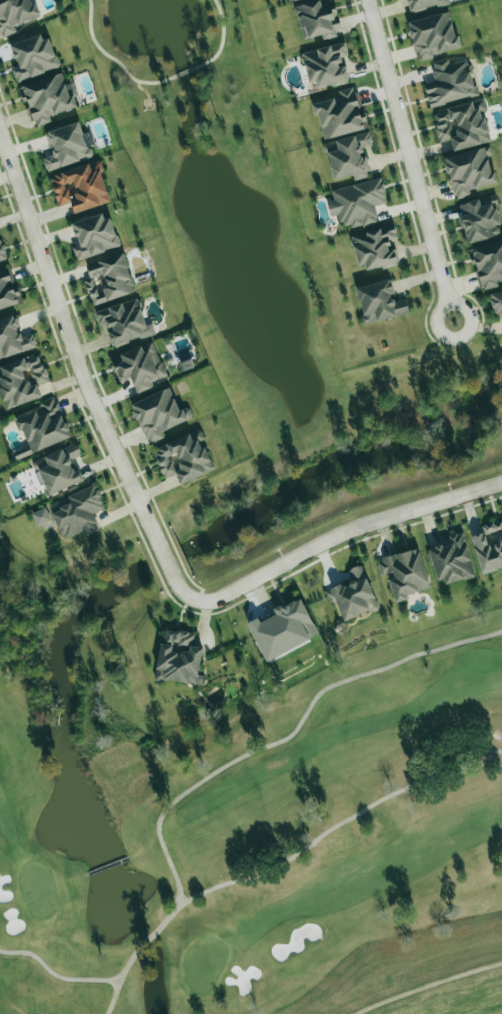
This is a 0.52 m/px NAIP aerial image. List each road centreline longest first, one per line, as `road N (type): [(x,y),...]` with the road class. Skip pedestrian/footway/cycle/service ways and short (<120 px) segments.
road 1 (residential): [(0,144),(79,370),(182,593),(204,603),(338,535),(501,484)]
road 2 (residential): [(455,323),(368,0)]

